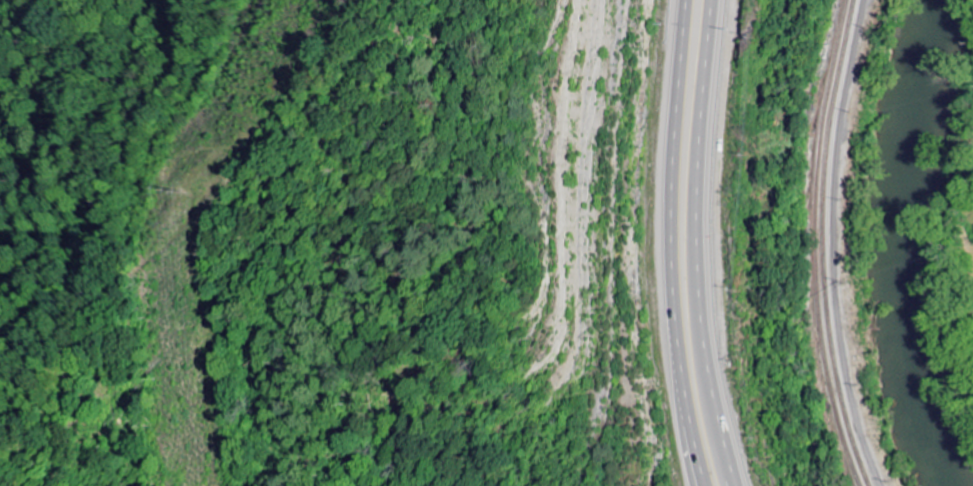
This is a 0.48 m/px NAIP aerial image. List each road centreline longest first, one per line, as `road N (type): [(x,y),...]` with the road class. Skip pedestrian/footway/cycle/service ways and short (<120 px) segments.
road 1 (residential): [(872,0),(834,165),(832,271),(851,402),(879,485)]
road 2 (trunk): [(739,485),(703,281),(716,0)]
road 3 (trunk): [(682,0),(668,262),(675,351),(702,485)]

